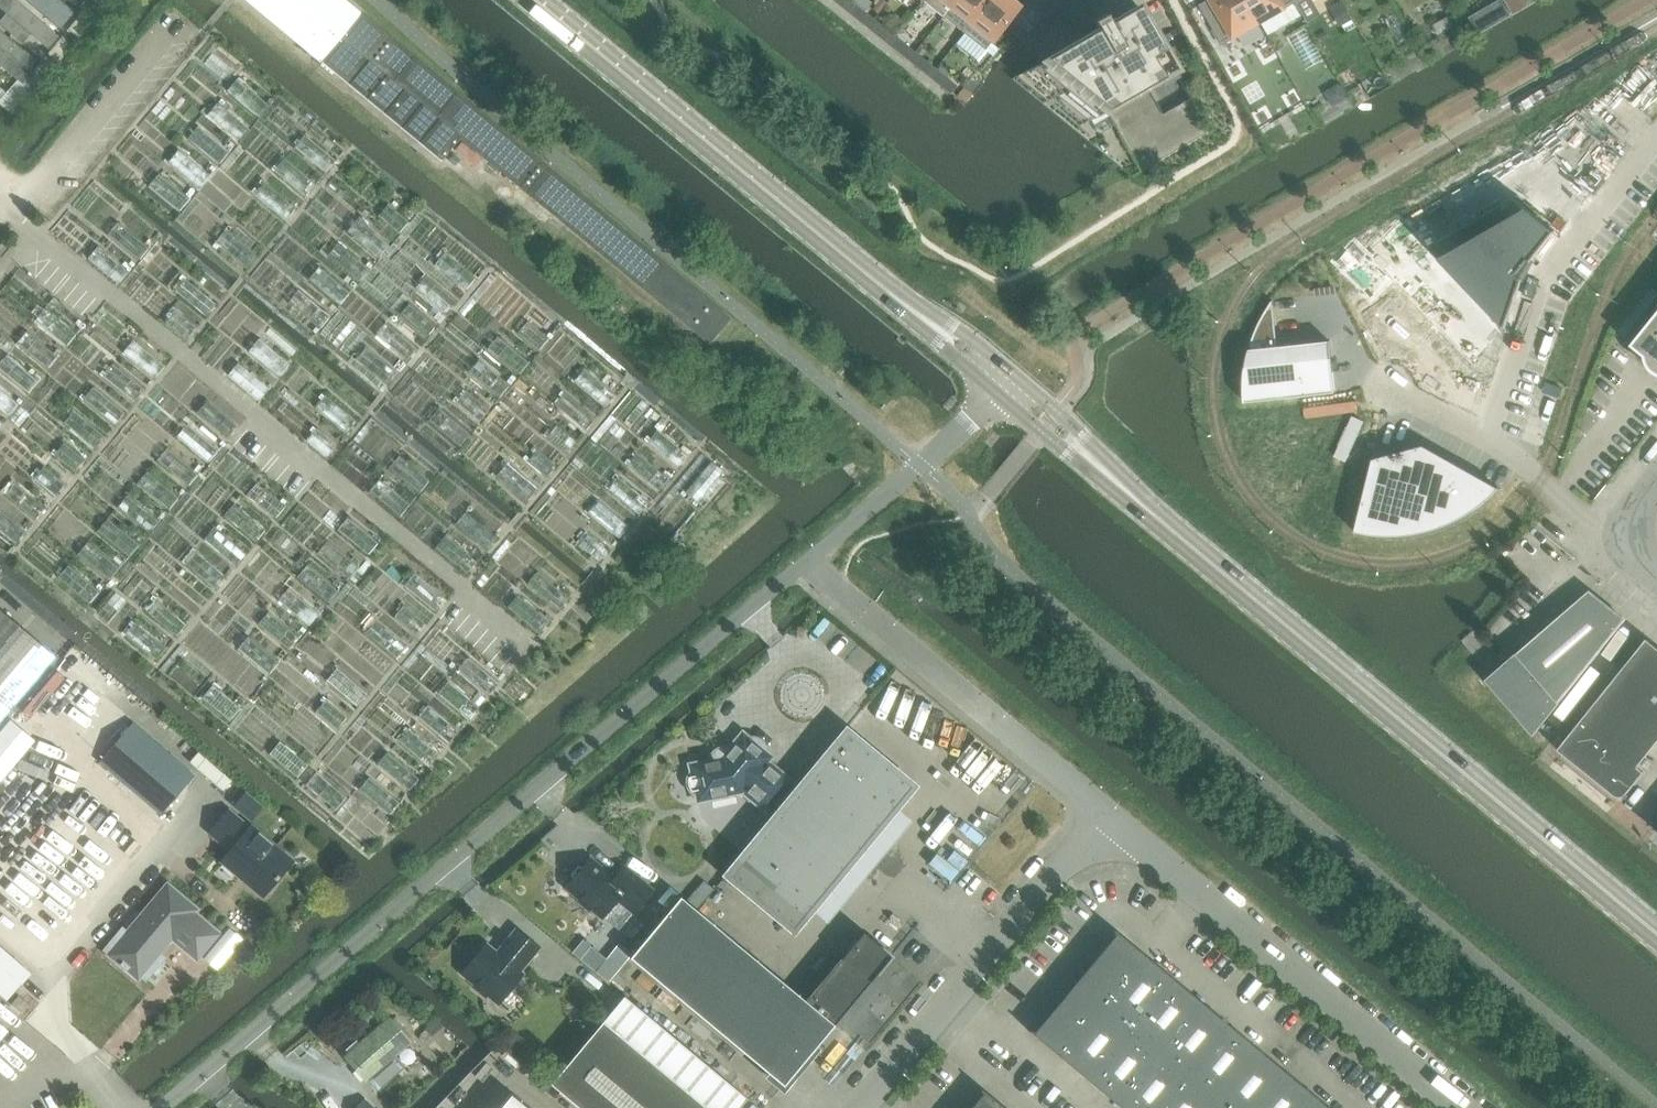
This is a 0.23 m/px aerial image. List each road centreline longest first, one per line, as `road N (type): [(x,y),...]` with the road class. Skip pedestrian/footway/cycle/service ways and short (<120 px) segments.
road 1 (secondary): [(1656,934),(1002,388)]
road 2 (residential): [(155,1107),(805,566)]
road 3 (secondary): [(1002,388),(547,0)]
road 4 (unclassified): [(1463,1107),(1107,810)]
road 5 (unclassified): [(1107,810),(805,566)]
road 6 (unclassified): [(860,1107),(1107,810)]
road 7 (residential): [(805,566),(1002,388)]
road 8 (unclassified): [(1656,572),(1615,538),(1656,485)]

